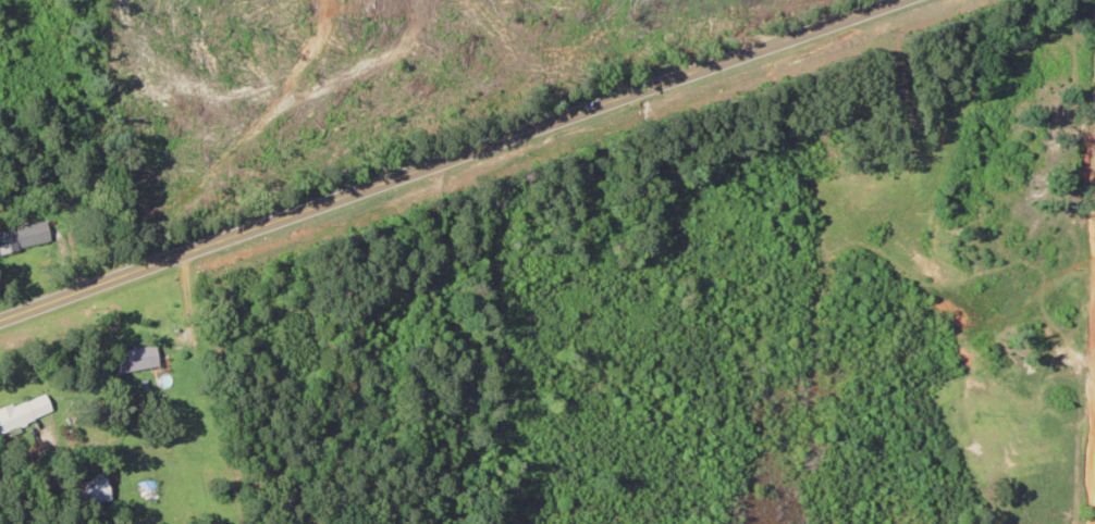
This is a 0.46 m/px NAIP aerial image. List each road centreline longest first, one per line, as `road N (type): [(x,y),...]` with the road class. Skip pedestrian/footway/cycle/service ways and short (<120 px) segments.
road 1 (secondary): [(0,313),(873,0)]
road 2 (residential): [(1090,0),(1094,377)]

